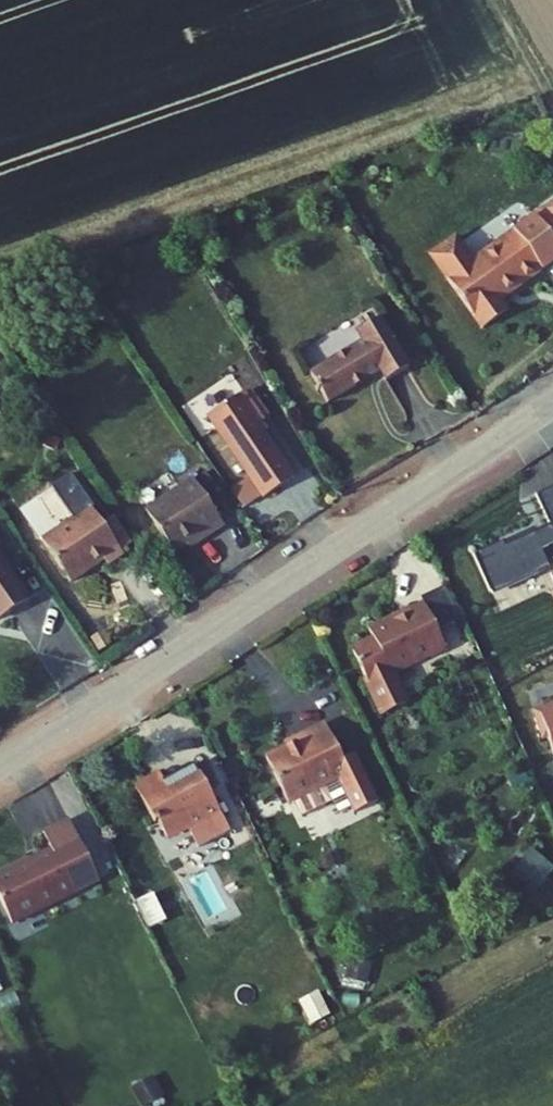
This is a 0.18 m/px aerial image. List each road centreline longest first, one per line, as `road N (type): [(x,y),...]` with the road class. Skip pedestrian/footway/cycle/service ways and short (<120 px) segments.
road 1 (unclassified): [(552,399),(0,762)]

